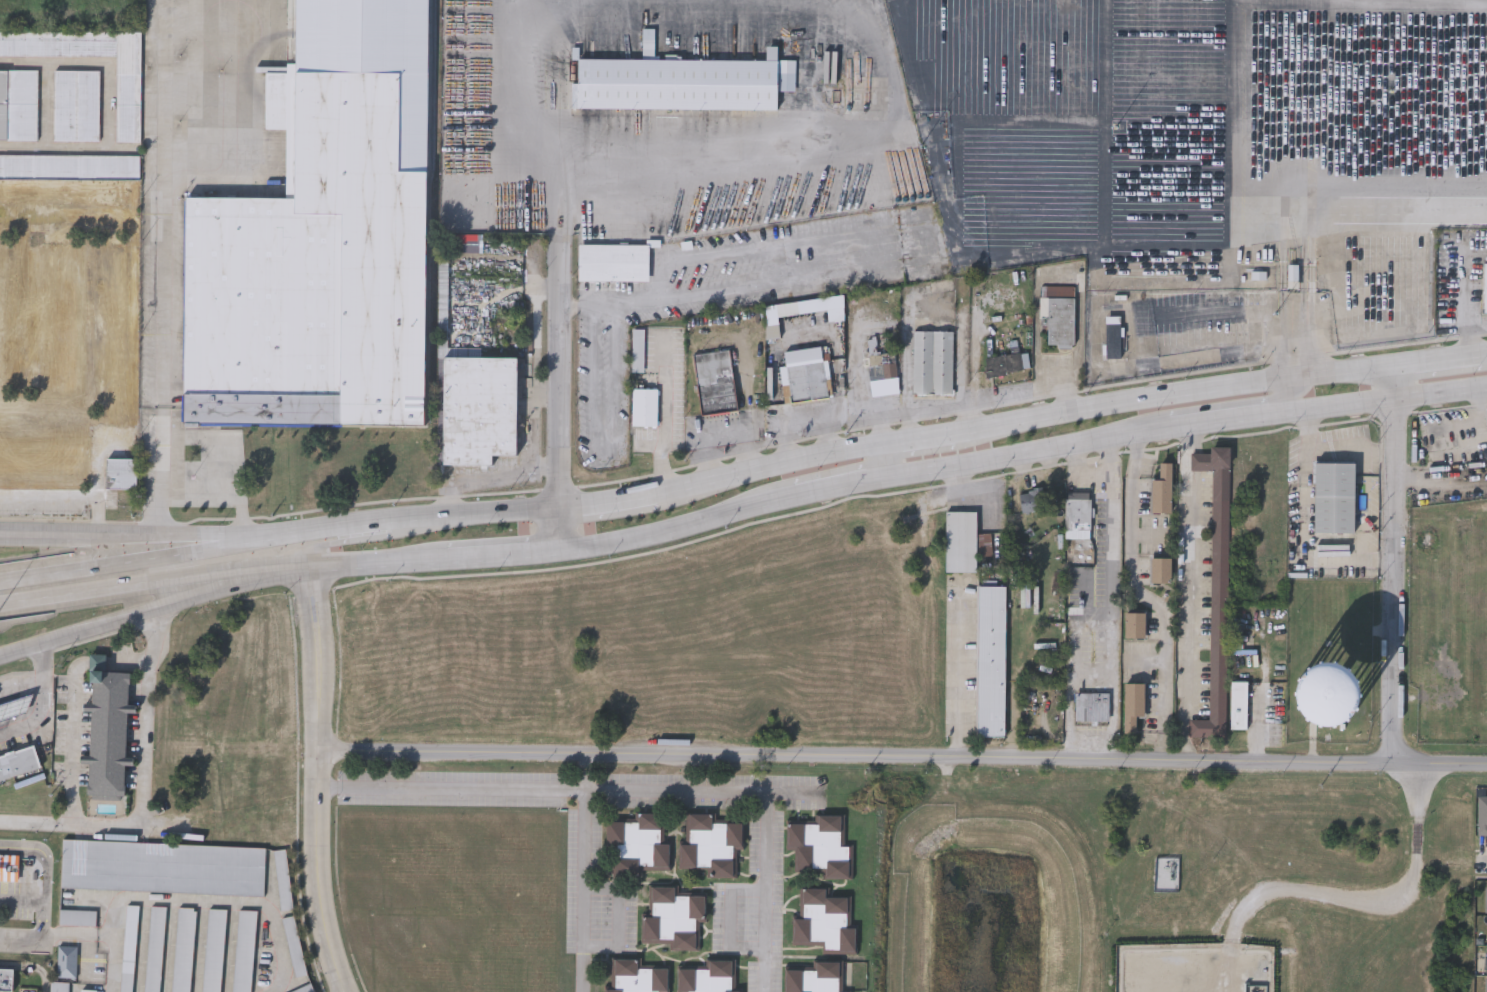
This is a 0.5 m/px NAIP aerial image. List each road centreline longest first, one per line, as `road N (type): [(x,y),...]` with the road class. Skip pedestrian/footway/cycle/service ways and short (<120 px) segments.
road 1 (secondary): [(884,477),(1486,379)]
road 2 (tertiary): [(1486,766),(886,760)]
road 3 (tertiary): [(886,760),(315,754)]
road 4 (secondary): [(1392,365),(956,428)]
road 5 (tertiary): [(310,568),(319,667),(316,893),(338,991)]
road 6 (residential): [(1392,365),(1393,764)]
road 7 (secondary): [(561,506),(239,539)]
road 8 (residential): [(562,244),(561,506)]
road 9 (secondary): [(0,609),(245,574)]
road 10 (secondary): [(561,552),(624,543),(796,495)]
road 11 (secondary): [(239,539),(0,576)]
road 12 (secondary): [(239,539),(0,536)]
road 13 (secondary): [(37,649),(245,574)]
road 14 (secondary): [(884,441),(672,490)]
road 15 (secondary): [(245,574),(448,560)]
road 16 (secondary): [(1150,429),(1195,412),(1273,400),(1287,395),(1294,380)]
road 17 (secondary): [(429,516),(411,531),(324,544),(313,549),(310,568)]

